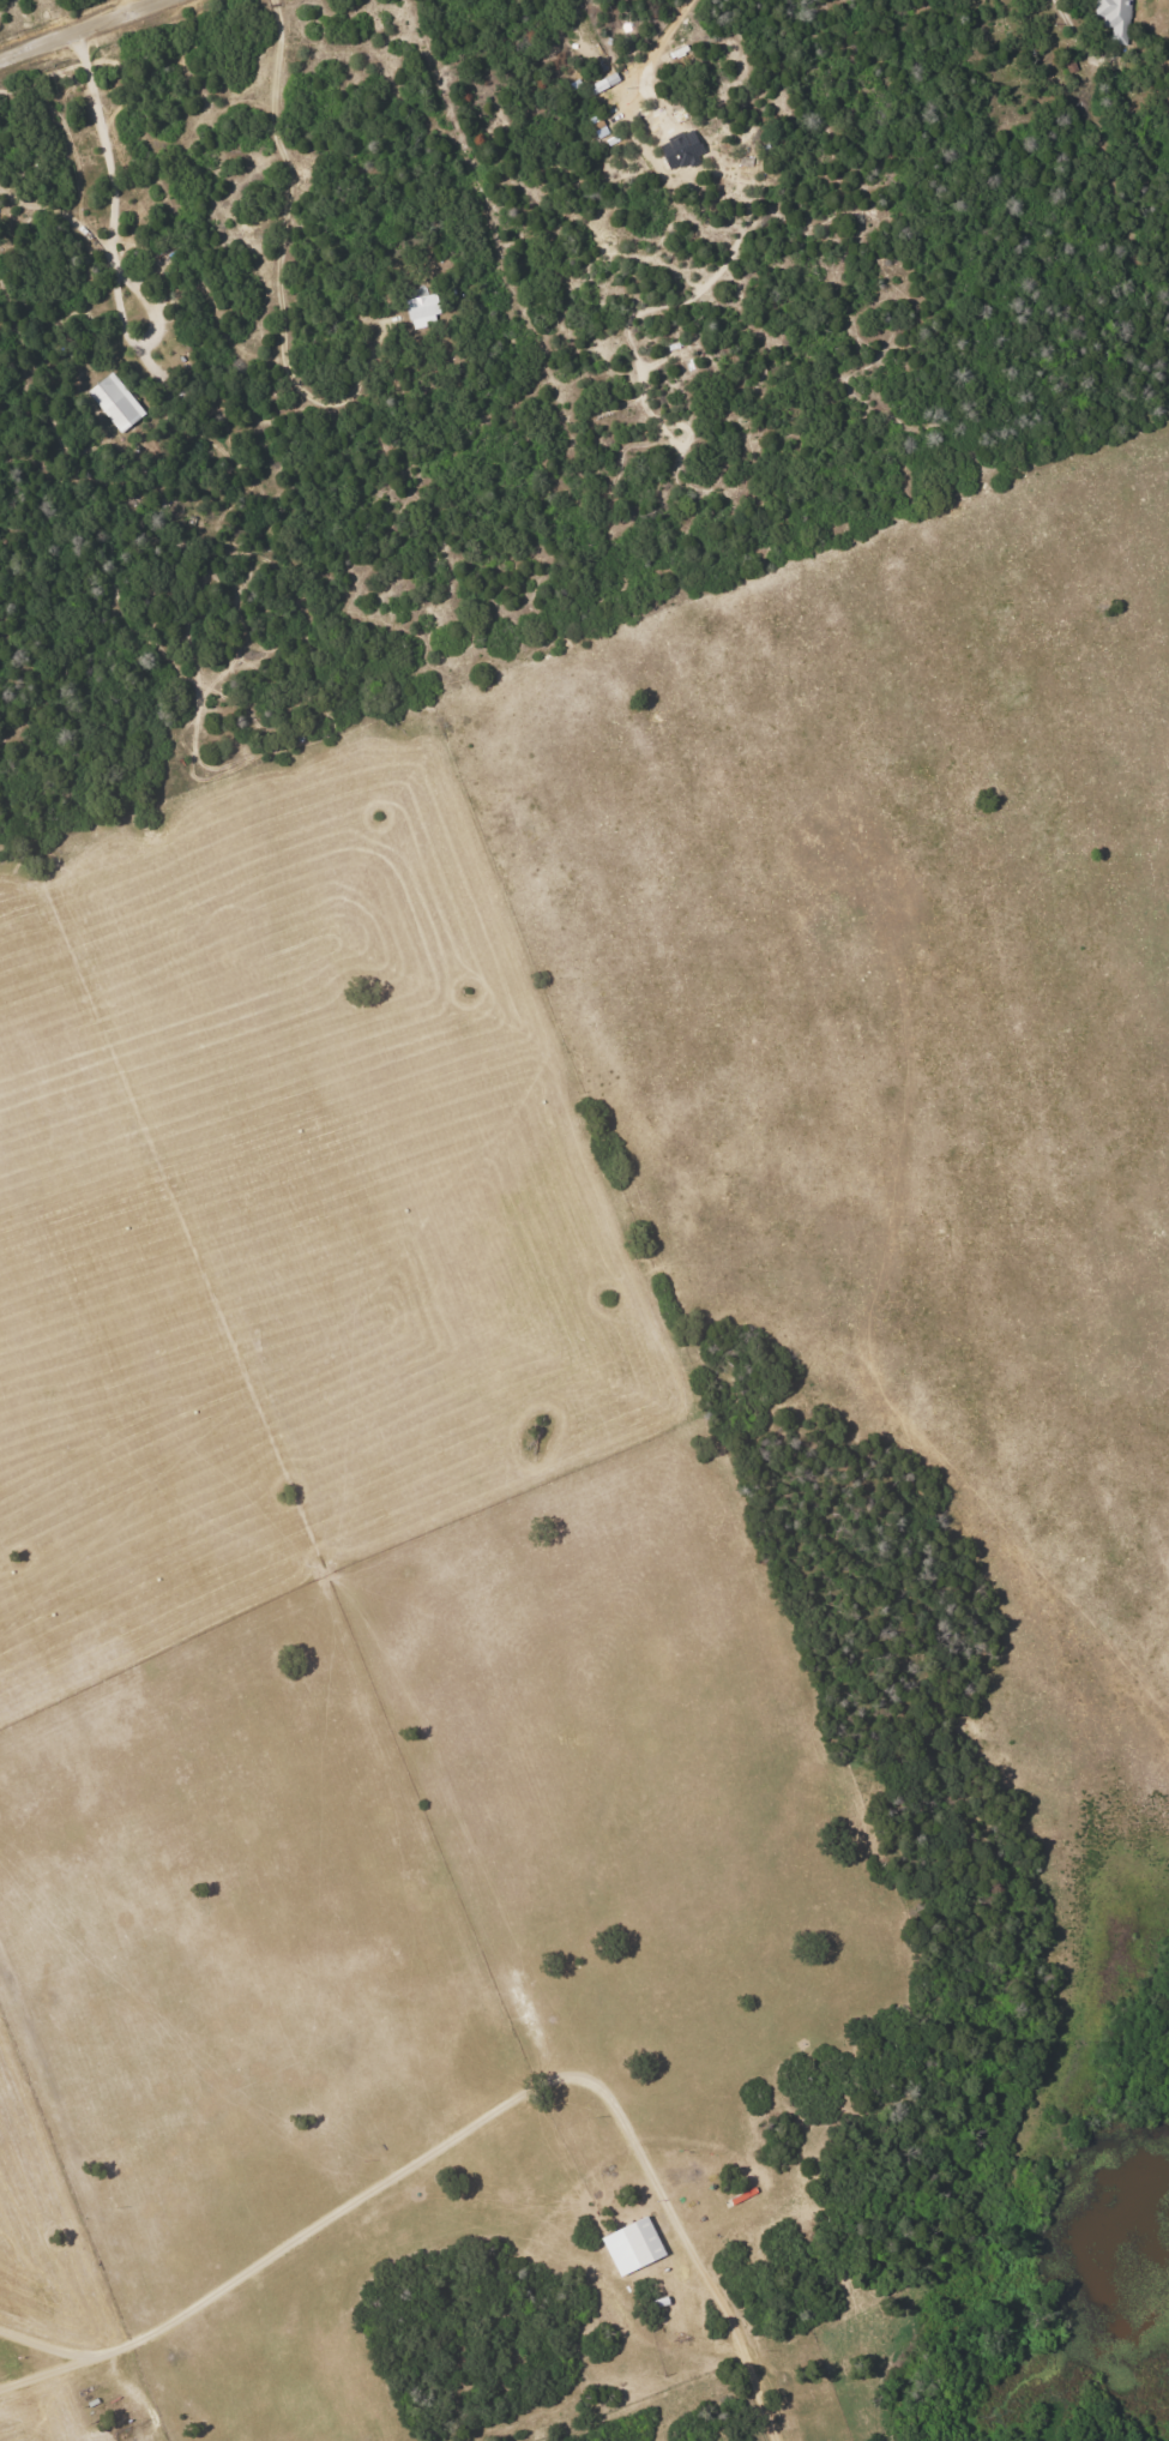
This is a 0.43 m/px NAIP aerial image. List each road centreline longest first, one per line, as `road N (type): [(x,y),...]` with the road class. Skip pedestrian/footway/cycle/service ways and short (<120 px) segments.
road 1 (residential): [(0,64),(172,0)]

